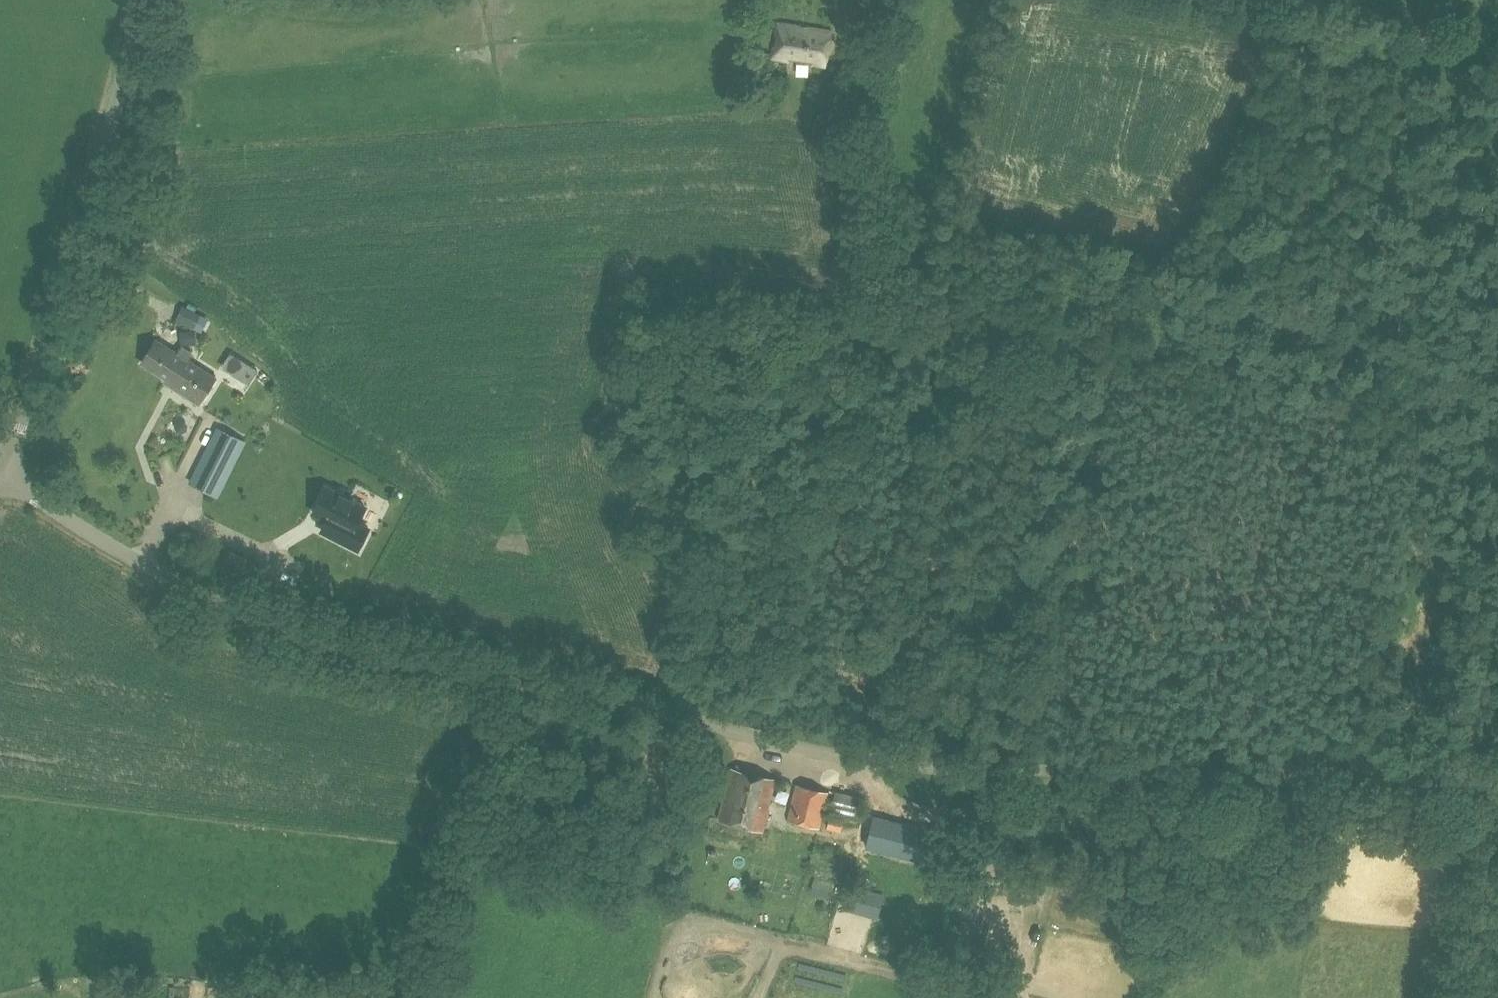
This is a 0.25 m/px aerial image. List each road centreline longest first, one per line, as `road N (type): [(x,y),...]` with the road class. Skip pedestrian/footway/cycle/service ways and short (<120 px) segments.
road 1 (unclassified): [(1497,777),(995,759),(814,744),(606,707),(238,616),(107,547),(0,473)]
road 2 (unclassified): [(0,464),(15,446),(146,0)]

